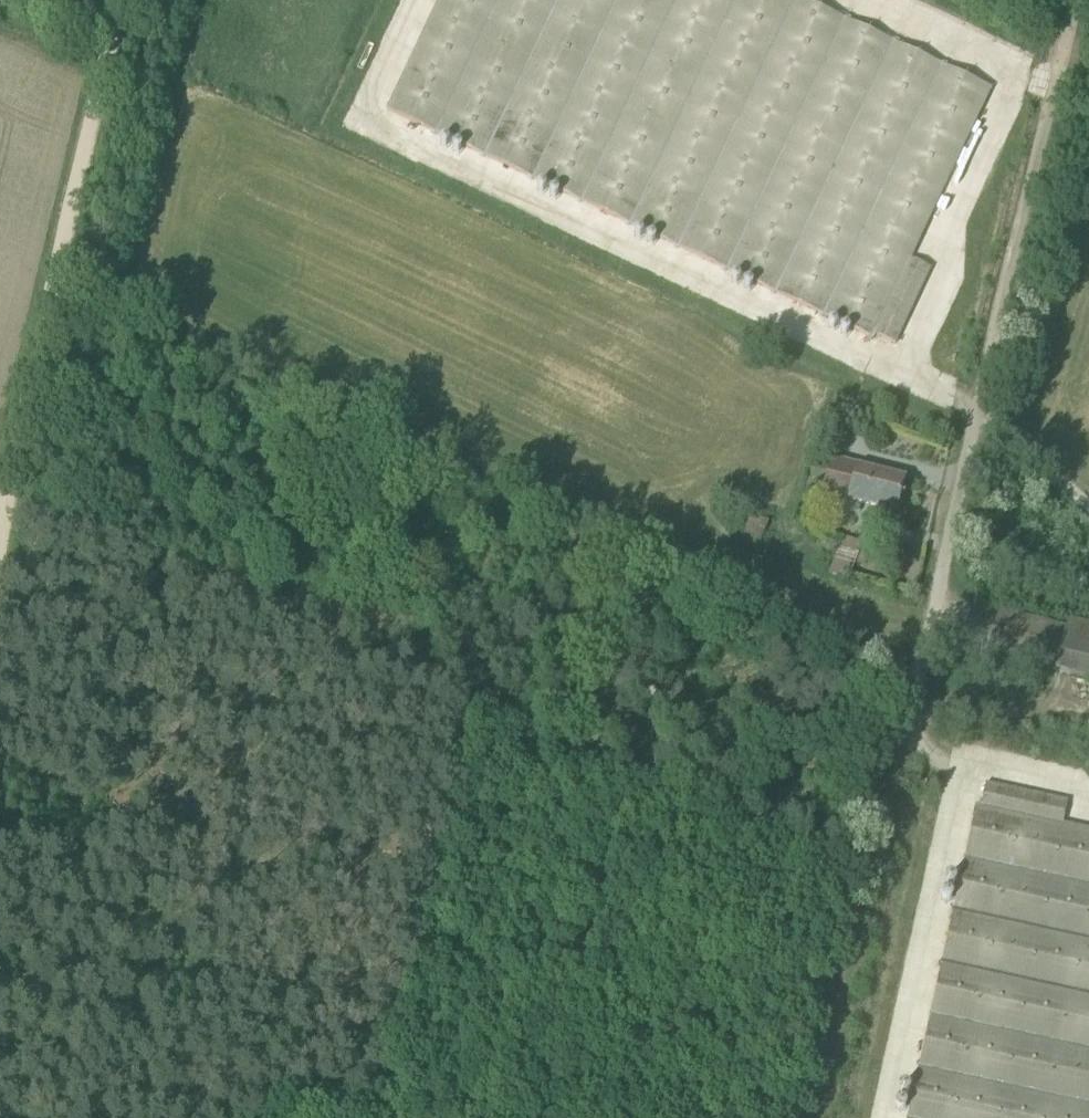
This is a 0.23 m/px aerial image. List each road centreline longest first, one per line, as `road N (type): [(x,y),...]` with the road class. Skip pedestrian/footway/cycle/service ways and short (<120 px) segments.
road 1 (unclassified): [(1088,513),(971,398),(1071,0)]
road 2 (track): [(0,540),(127,0)]

